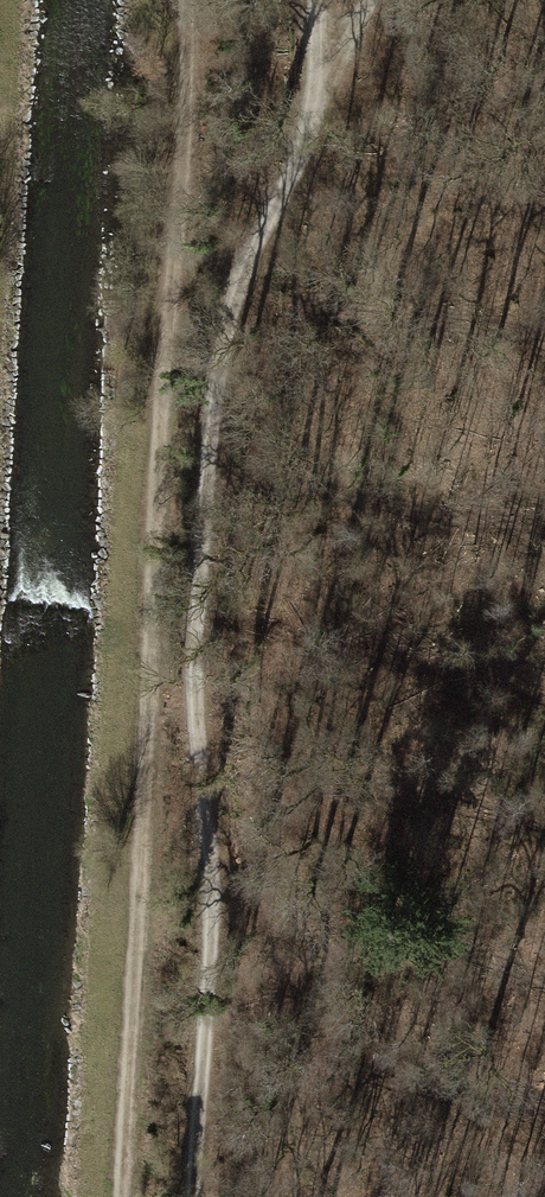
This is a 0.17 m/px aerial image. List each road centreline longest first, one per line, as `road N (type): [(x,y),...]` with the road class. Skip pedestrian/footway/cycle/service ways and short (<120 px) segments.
road 1 (track): [(319,0),(327,87),(231,306),(206,450),(192,658),(211,903),(192,1196)]
road 2 (track): [(120,1196),(182,0)]

